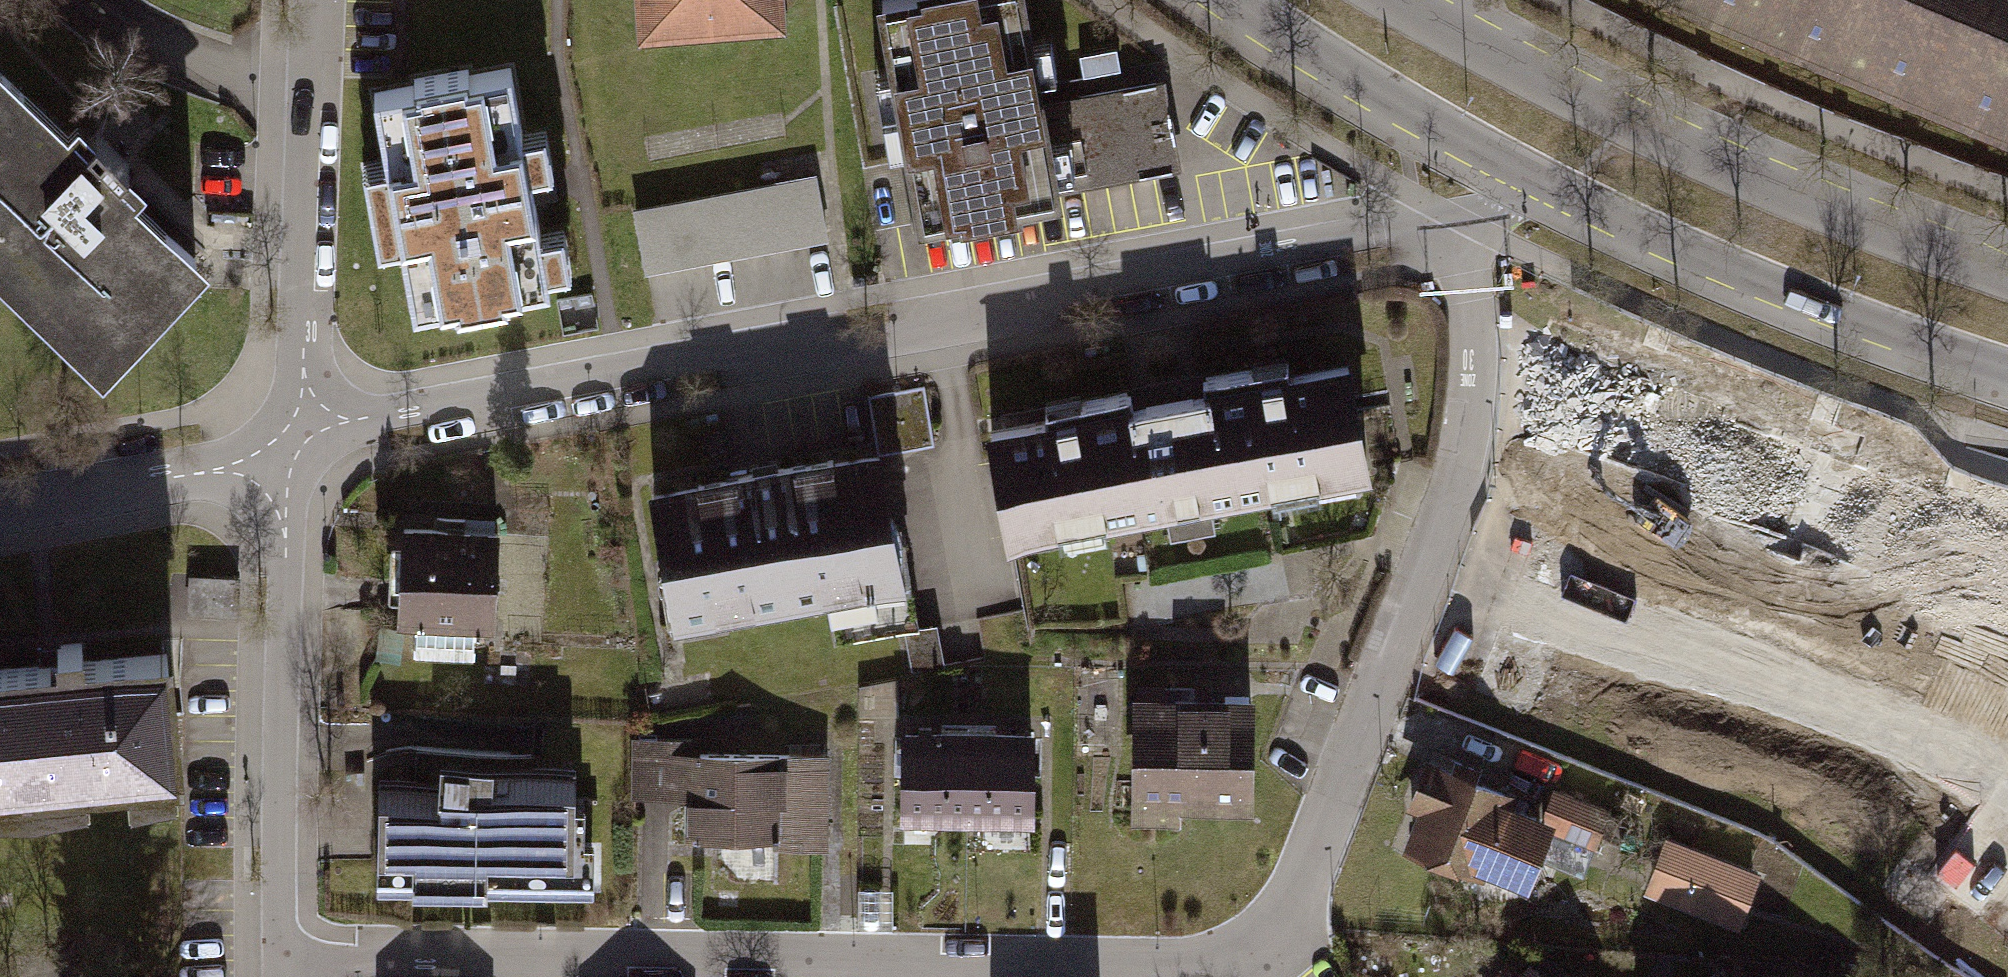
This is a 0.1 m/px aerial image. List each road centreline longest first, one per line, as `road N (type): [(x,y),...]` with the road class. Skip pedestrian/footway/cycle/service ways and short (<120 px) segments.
road 1 (residential): [(279,955),(1178,968),(1263,955),(1297,899),(1468,456),(1477,401),(1468,300),(1433,233)]
road 2 (residential): [(1433,233),(1360,234),(379,415),(288,447)]
road 3 (secondary): [(2007,274),(1851,221),(1620,122),(1393,0)]
road 4 (residential): [(279,955),(288,447)]
road 5 (secondary): [(1553,182),(1741,268),(2007,368)]
road 6 (residential): [(288,447),(308,0)]
road 7 (secondary): [(1235,0),(1396,99),(1553,182)]
road 8 (residential): [(288,447),(219,471),(0,510)]

